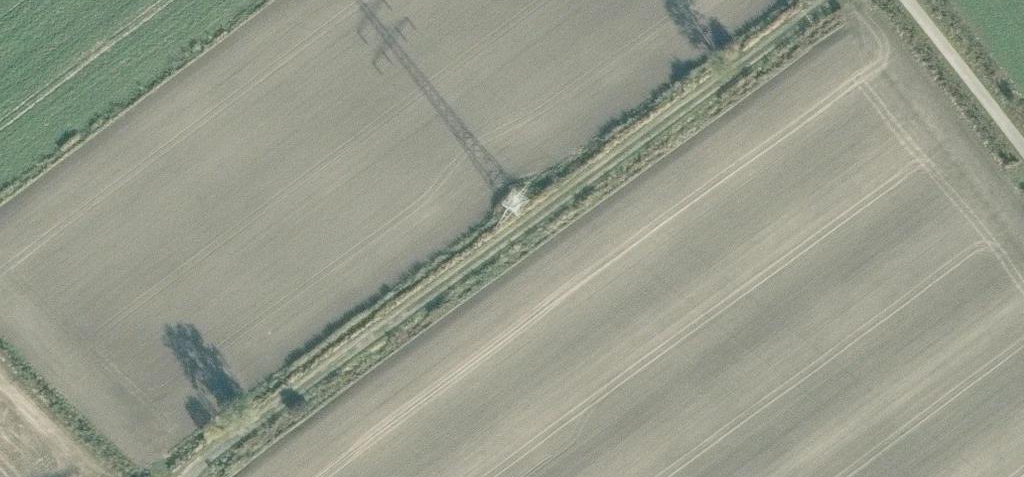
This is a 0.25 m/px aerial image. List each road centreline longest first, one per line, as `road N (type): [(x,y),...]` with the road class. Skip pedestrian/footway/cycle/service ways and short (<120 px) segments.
road 1 (track): [(179,476),(820,0)]
road 2 (unclassified): [(1023,157),(897,0)]

